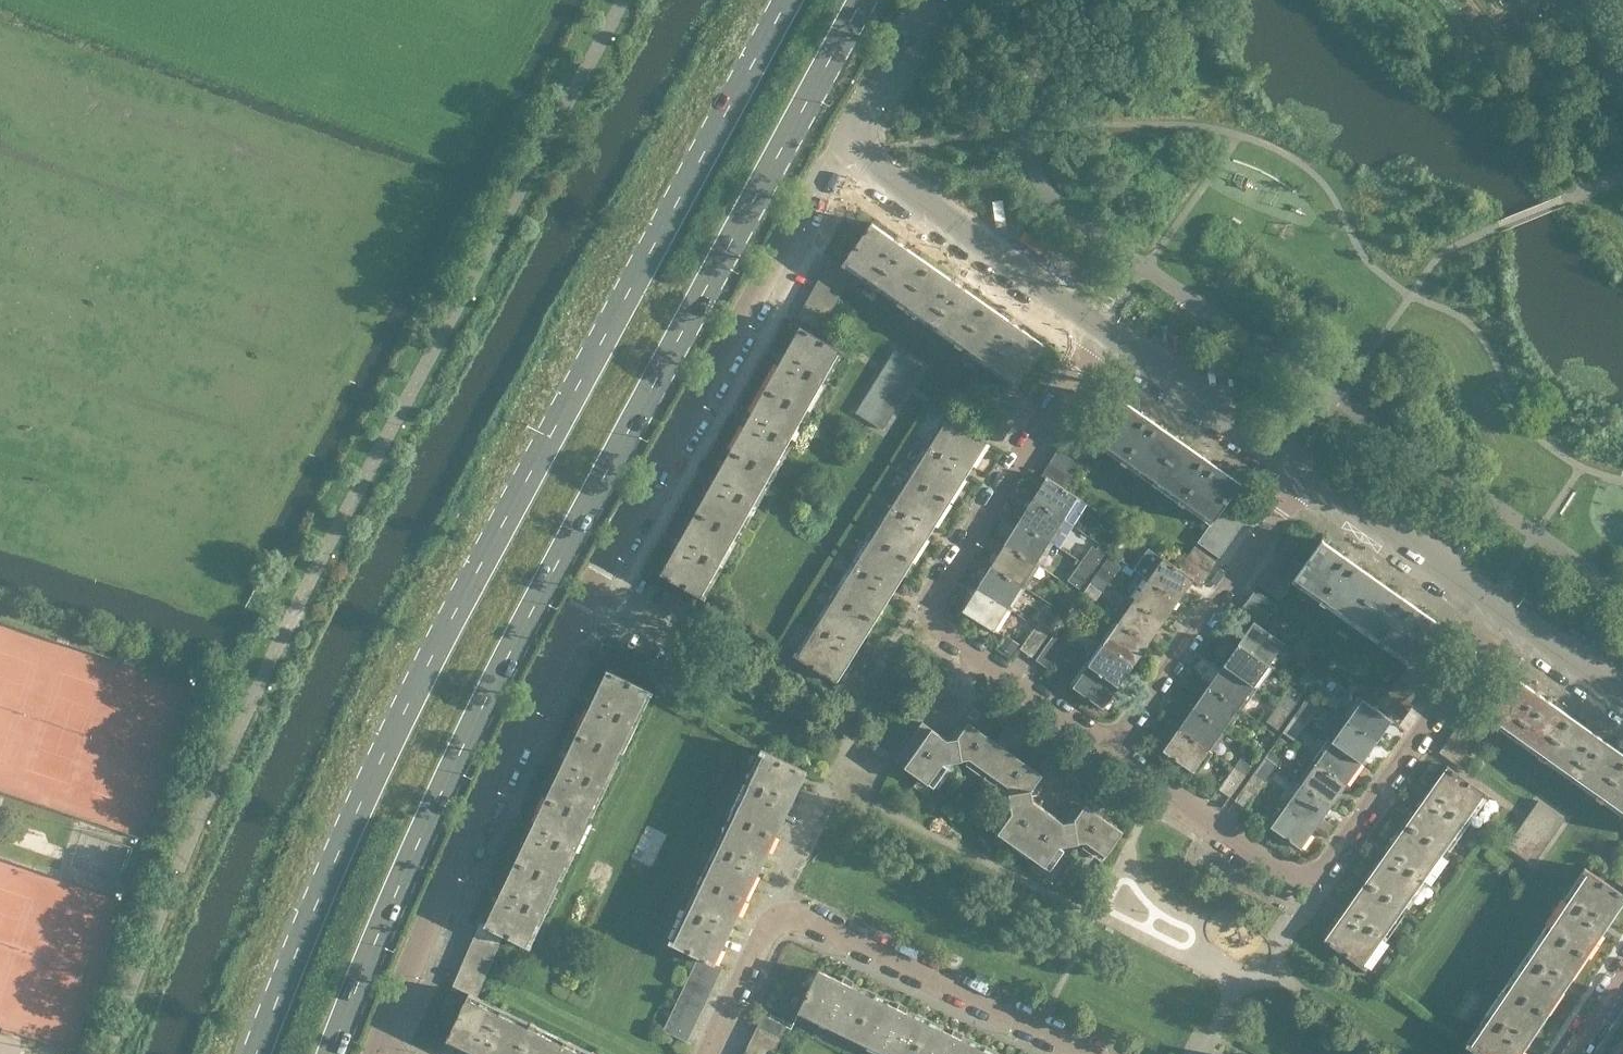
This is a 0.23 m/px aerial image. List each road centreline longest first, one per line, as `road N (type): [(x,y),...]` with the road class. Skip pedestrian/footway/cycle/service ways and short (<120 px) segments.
road 1 (primary): [(787,0),(369,783),(250,1053)]
road 2 (primary): [(328,1053),(432,808),(862,0)]
road 3 (residential): [(382,1048),(578,622),(823,170),(854,153)]
road 4 (residential): [(1508,622),(1311,892),(1112,745)]
road 5 (residential): [(1112,745),(927,611),(1102,333)]
road 6 (residential): [(1076,1053),(781,904),(712,1053)]
road 7 (residential): [(1112,745),(1300,474)]
road 8 (tertiary): [(1102,333),(854,153)]
road 9 (tertiary): [(1508,622),(1300,474)]
road 10 (tertiary): [(1300,474),(1102,333)]
road 11 (tertiary): [(854,153),(852,132),(921,0)]
road 12 (tertiary): [(1622,703),(1508,622)]

